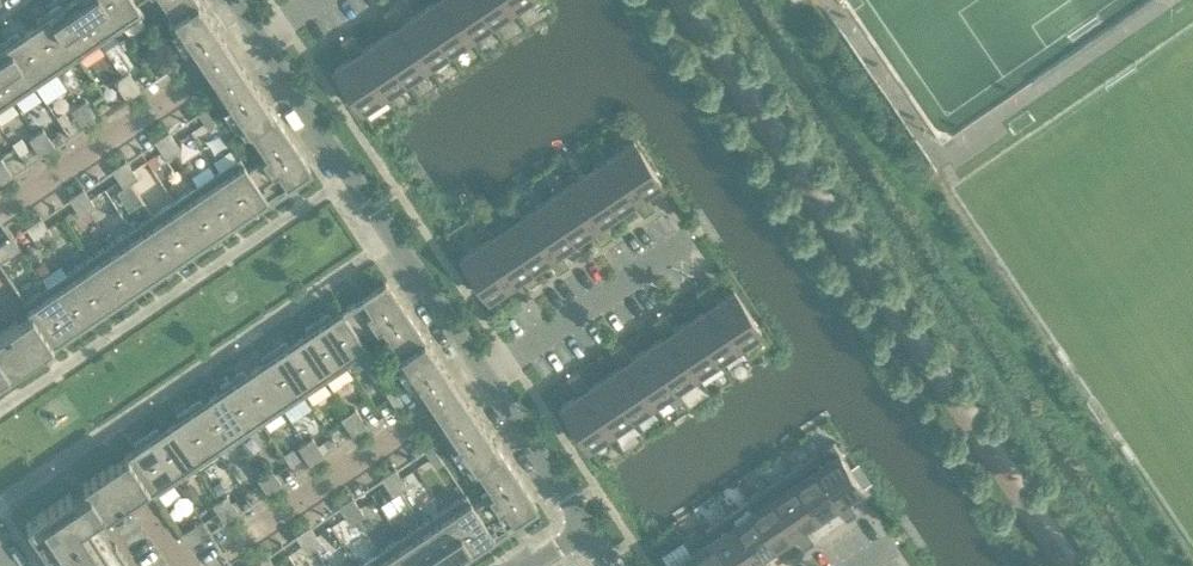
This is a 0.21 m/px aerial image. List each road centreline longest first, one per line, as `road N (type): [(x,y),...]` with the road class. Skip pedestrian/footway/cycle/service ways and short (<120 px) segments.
road 1 (residential): [(228,0),(585,530)]

